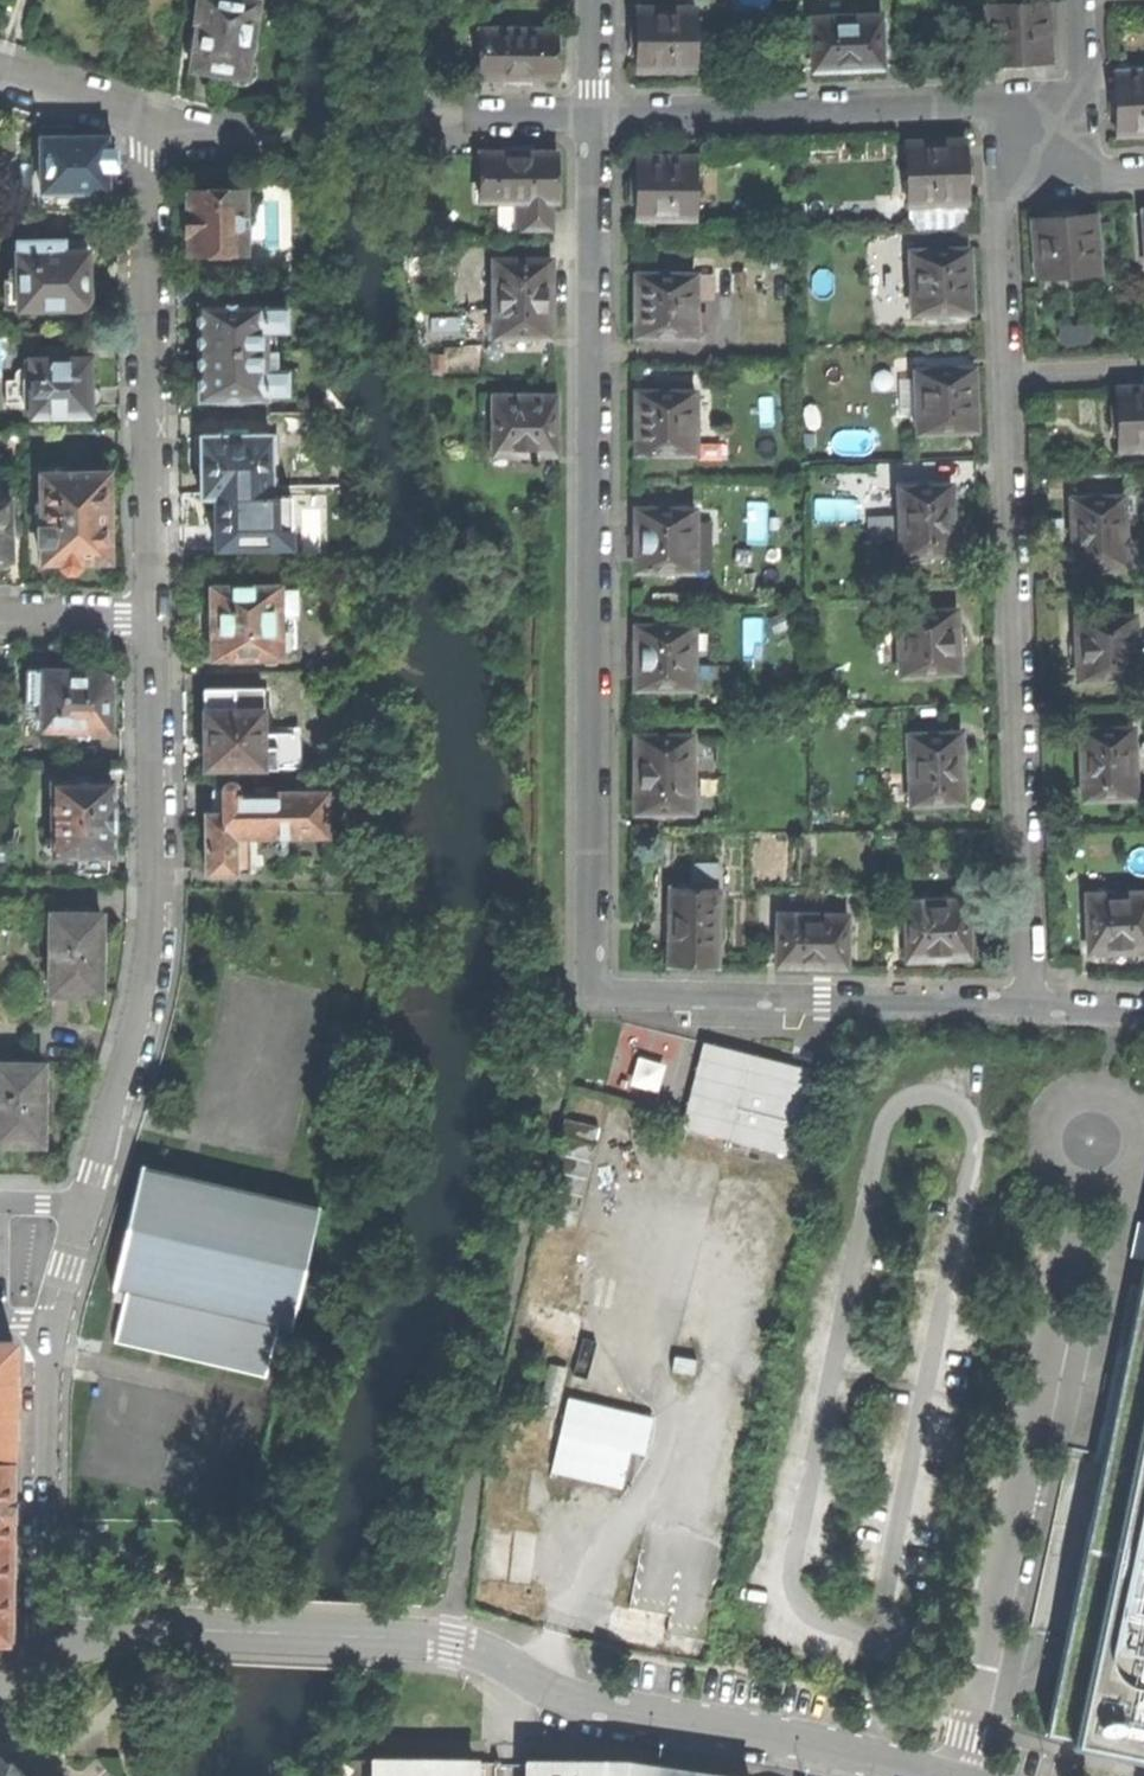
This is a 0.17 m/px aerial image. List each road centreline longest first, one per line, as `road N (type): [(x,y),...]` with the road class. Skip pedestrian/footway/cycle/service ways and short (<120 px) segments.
road 1 (residential): [(592,117),(590,981),(615,997),(1033,1004)]
road 2 (residential): [(150,620),(159,876),(151,949),(96,1176),(50,1328),(43,1574),(50,1656)]
road 3 (unclassified): [(50,1656),(174,1628),(422,1640),(482,1654),(593,1706),(928,1775)]
road 4 (unclassified): [(1096,1141),(956,1775)]
road 5 (residential): [(1033,1004),(1005,373)]
road 6 (residential): [(149,123),(150,620)]
road 7 (residential): [(1044,141),(974,109),(592,117)]
road 8 (residential): [(1005,373),(1001,206),(1044,141)]
road 9 (residential): [(592,117),(503,113),(407,123)]
road 10 (residential): [(0,73),(149,123)]
road 11 (residential): [(1079,0),(1083,90),(1044,141)]
road 12 (residential): [(150,620),(0,613)]
road 13 (residential): [(1005,373),(1143,366)]

